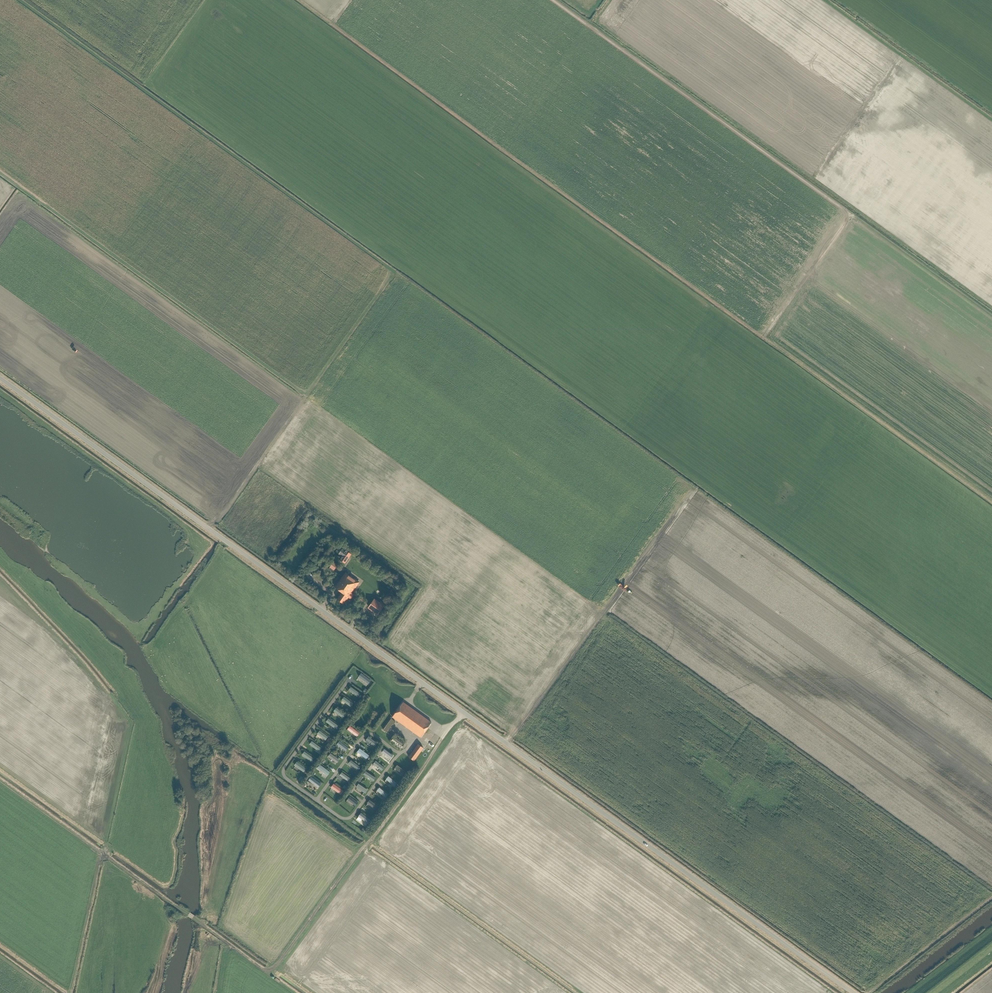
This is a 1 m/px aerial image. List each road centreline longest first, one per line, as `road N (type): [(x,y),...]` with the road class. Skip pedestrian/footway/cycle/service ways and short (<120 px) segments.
road 1 (tertiary): [(853,992),(0,379)]
road 2 (track): [(284,0),(863,418)]
road 3 (track): [(462,713),(278,967),(265,969),(228,940)]
road 4 (track): [(448,732),(436,729),(400,754),(353,816),(340,817),(283,771),(353,682)]
road 5 (track): [(228,940),(108,855)]
road 6 (track): [(316,800),(364,736),(374,734),(400,754)]

